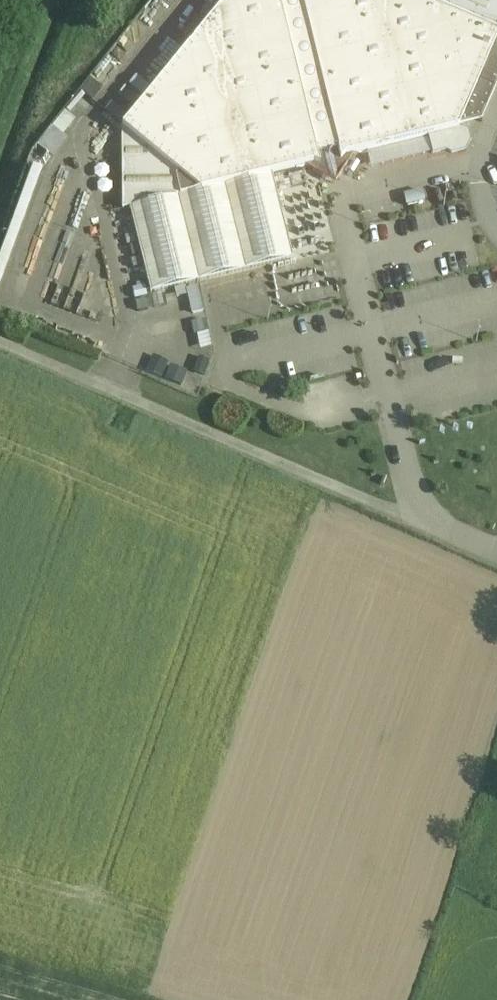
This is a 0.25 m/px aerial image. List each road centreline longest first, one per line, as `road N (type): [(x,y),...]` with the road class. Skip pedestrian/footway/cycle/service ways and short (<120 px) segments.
road 1 (unclassified): [(496,552),(0,342)]

